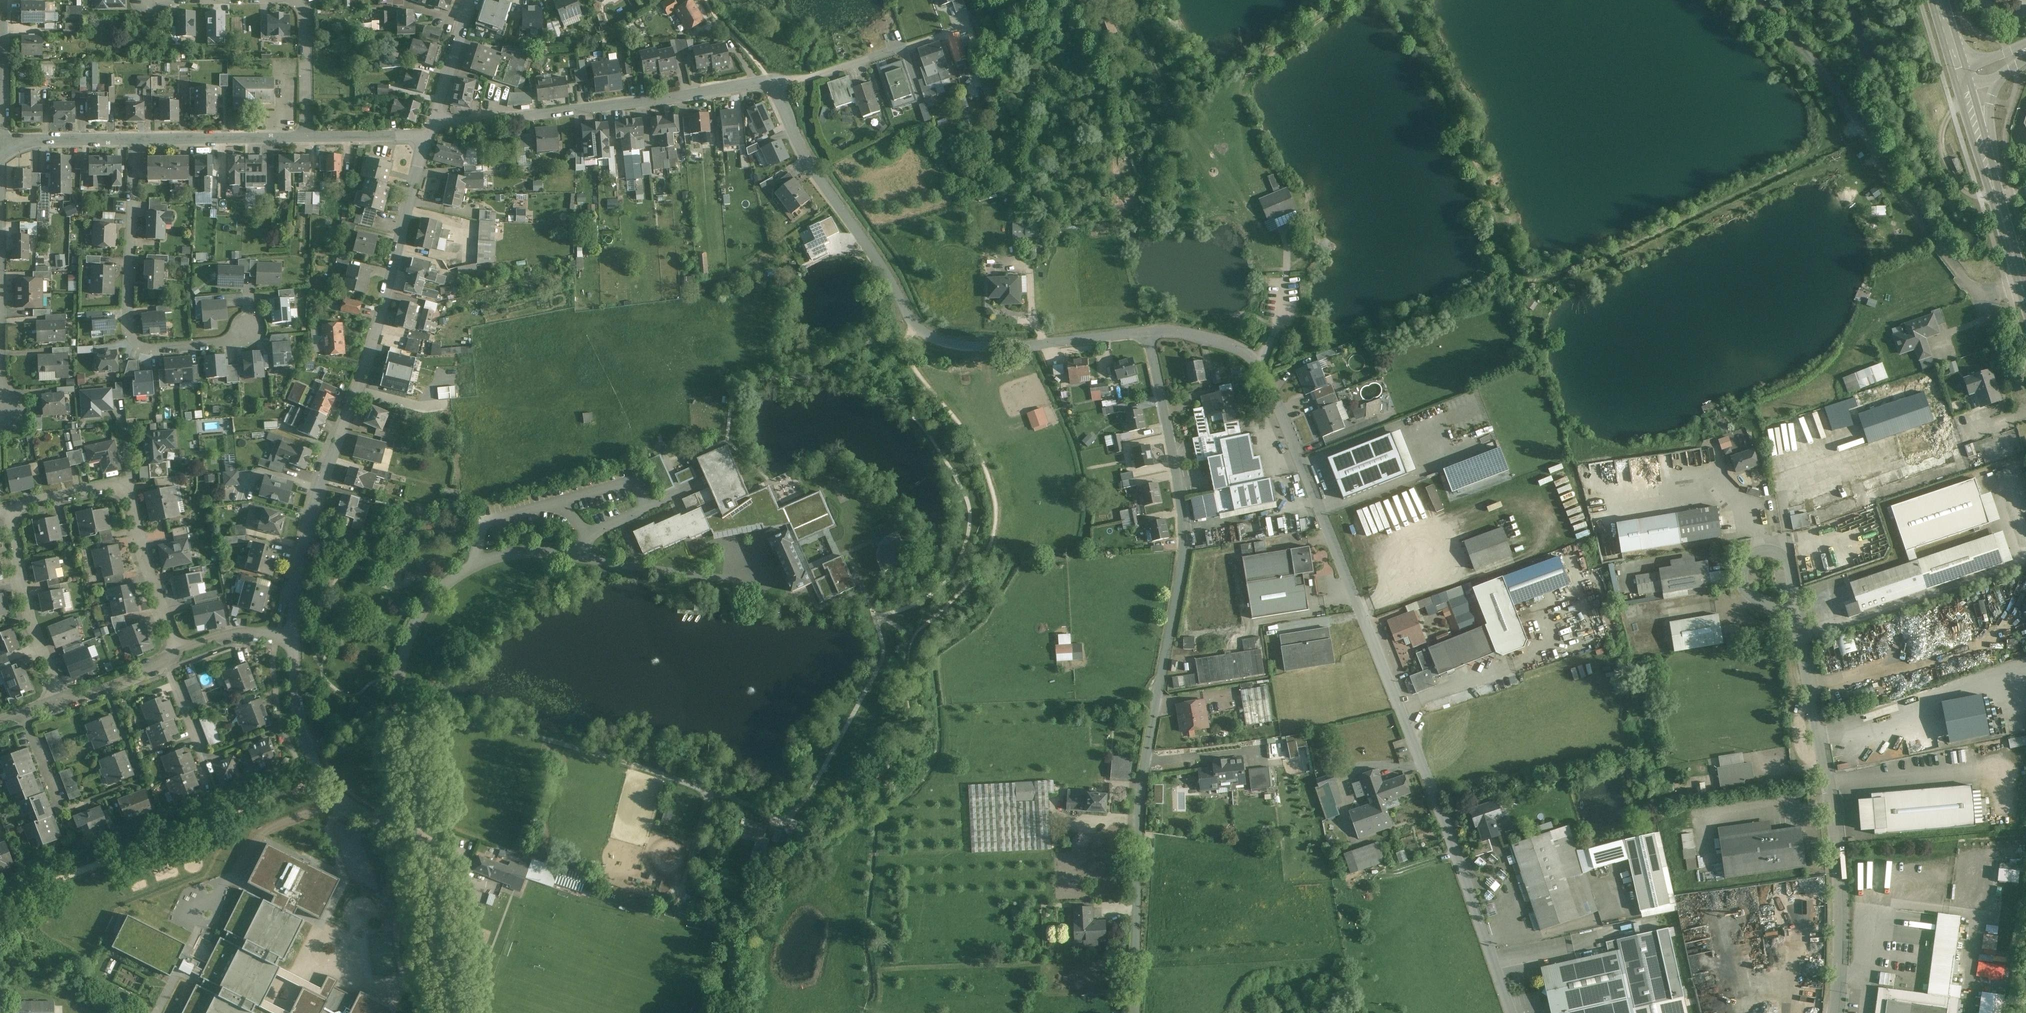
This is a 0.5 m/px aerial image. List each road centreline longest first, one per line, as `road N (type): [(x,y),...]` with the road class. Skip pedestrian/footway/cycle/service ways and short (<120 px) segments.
road 1 (residential): [(1148,331),(1208,338),(1267,374),(1514,1012)]
road 2 (residential): [(1148,331),(1186,551),(1152,729),(1135,1012)]
road 3 (residential): [(774,82),(794,131),(911,322),(930,337),(987,348),(1148,331)]
road 4 (residential): [(292,634),(319,487),(392,288),(429,138)]
road 5 (residential): [(176,653),(125,493),(67,495),(20,508),(11,524),(23,596),(64,702)]
road 6 (unclassified): [(607,564),(537,549),(504,554),(453,577),(419,613),(399,678),(416,841)]
road 7 (unclassified): [(1763,0),(1829,80),(1969,284),(1988,292),(2024,288)]
road 8 (unclassified): [(1808,646),(1842,914),(1832,1012)]
road 9 (residential): [(434,124),(774,82)]
road 10 (residential): [(135,141),(129,334),(156,350),(234,343),(249,329)]
road 11 (residential): [(416,841),(330,791),(302,730),(292,634)]
road 12 (secondary): [(2024,288),(1961,78)]
road 13 (residential): [(944,36),(774,82)]
road 14 (unclassified): [(416,841),(453,1012)]
road 15 (residential): [(135,141),(308,139)]
road 16 (residential): [(287,0),(299,4),(305,21),(308,139)]
road 17 (residential): [(4,0),(4,143)]
road 18 (residential): [(0,297),(1,158)]
road 19 (residential): [(4,143),(135,141)]
road 20 (residential): [(434,124),(471,0)]
road 21 (residential): [(176,653),(64,702)]
road 22 (residential): [(308,139),(429,138)]

